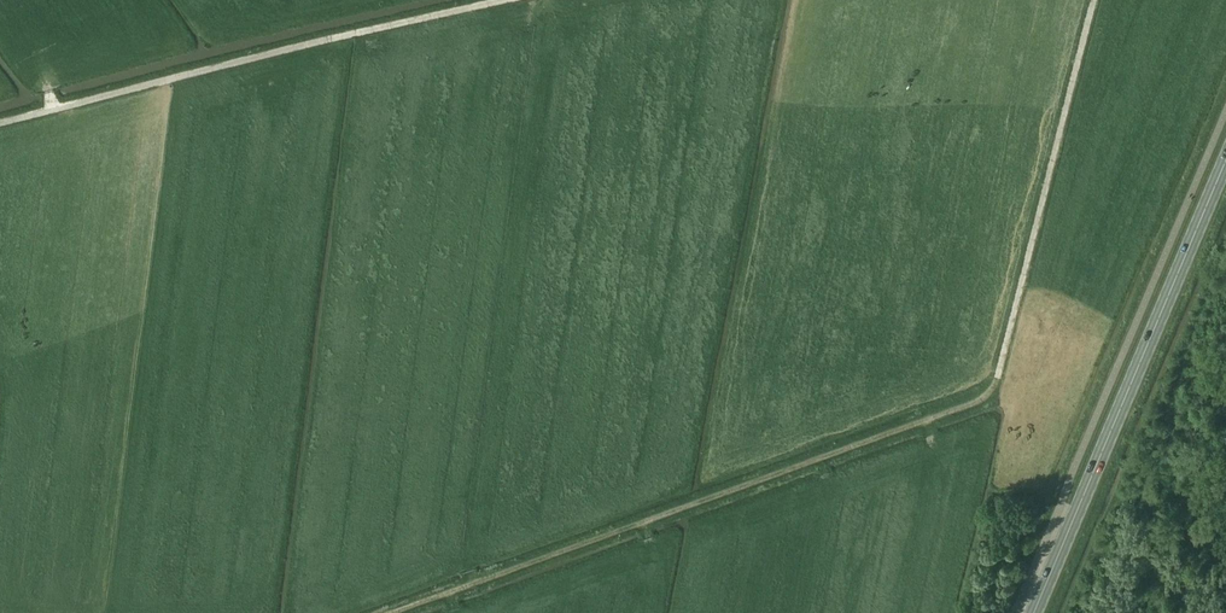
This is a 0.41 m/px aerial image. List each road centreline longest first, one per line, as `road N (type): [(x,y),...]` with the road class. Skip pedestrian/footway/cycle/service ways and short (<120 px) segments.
road 1 (track): [(1092,0),(997,388),(975,404),(391,612)]
road 2 (track): [(0,124),(506,0)]
road 3 (primary): [(1033,612),(1225,153)]

